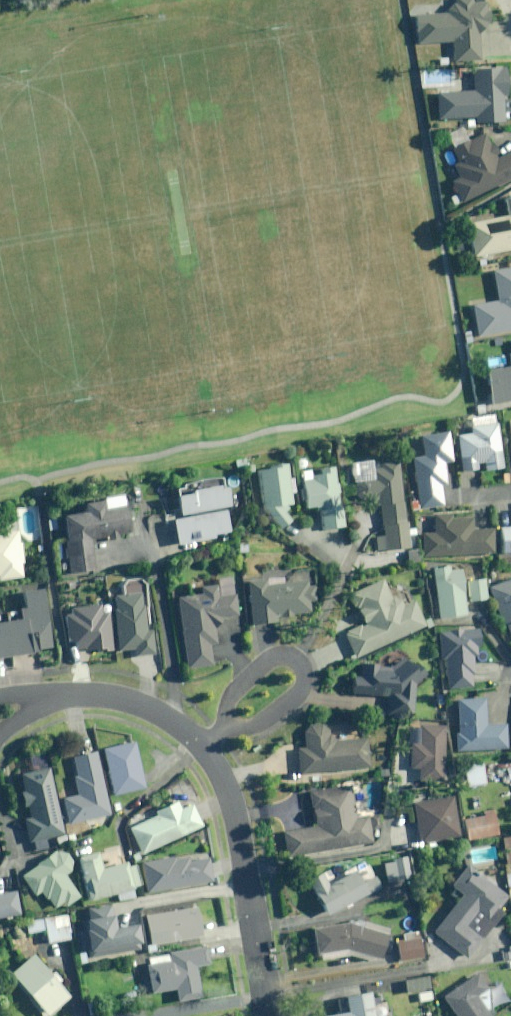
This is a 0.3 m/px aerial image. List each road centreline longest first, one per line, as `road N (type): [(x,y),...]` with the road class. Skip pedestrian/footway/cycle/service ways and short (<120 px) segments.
road 1 (residential): [(202,747),(235,818),(265,1015)]
road 2 (residential): [(46,696),(142,702),(202,747)]

